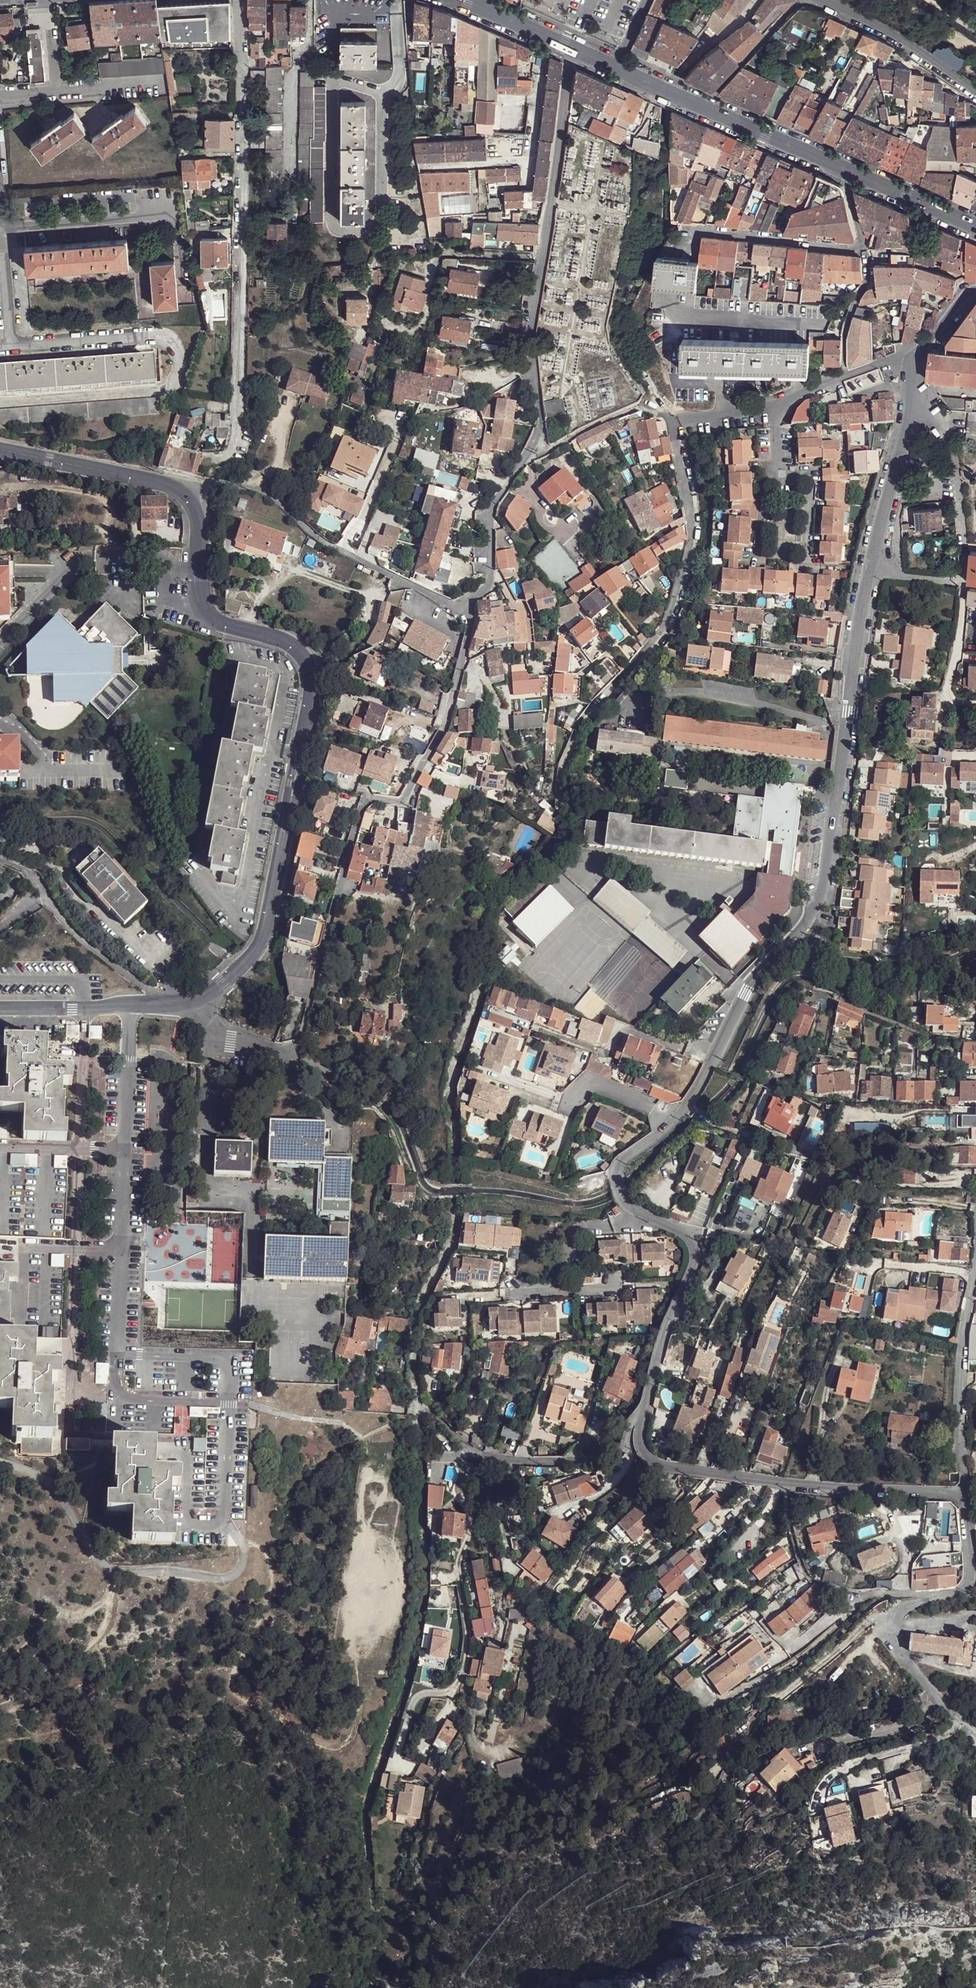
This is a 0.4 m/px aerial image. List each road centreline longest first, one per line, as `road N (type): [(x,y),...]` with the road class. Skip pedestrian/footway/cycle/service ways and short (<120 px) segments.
road 1 (residential): [(642,1415),(664,1330),(696,1261),(688,1236),(622,1200),(618,1169),(688,1103),(755,978),(820,902),(869,572)]
road 2 (residential): [(457,607),(468,625),(444,729),(405,800),(368,802),(363,812),(299,1044),(280,1057),(229,1042),(211,1027),(212,992)]
road 3 (residential): [(573,48),(530,327),(536,437),(495,502),(488,586),(457,607)]
road 4 (residential): [(212,992),(259,944),(312,679),(296,648),(206,614),(190,496)]
road 5 (residential): [(642,662),(690,568),(693,522),(673,418),(773,406),(911,358)]
road 6 (residential): [(964,1494),(666,1468),(641,1449),(642,1415)]
road 7 (track): [(0,1466),(51,1486),(104,1567),(119,1573),(235,1577),(244,1563),(233,1532)]
road 8 (residential): [(457,607),(337,551),(268,494),(205,487),(190,496)]
road 9 (tertiary): [(573,48),(844,169)]
road 10 (residential): [(642,1415),(617,1456),(502,1463),(422,1413),(419,1390)]
road 11 (residential): [(975,1240),(957,1399),(964,1494)]
road 12 (residential): [(911,379),(948,432),(965,547),(961,583)]
road 13 (residential): [(869,572),(911,379)]
road 14 (residential): [(190,496),(0,450)]
road 15 (residential): [(673,227),(864,246)]
road 16 (residential): [(820,0),(894,37),(975,95)]
road 17 (residential): [(0,1007),(165,1006)]
road 18 (residential): [(48,898),(78,939),(165,1006)]
road 19 (tertiary): [(844,169),(975,226)]
road 20 (residential): [(964,1494),(970,1576),(959,1591),(926,1595)]
road 21 (residential): [(889,1621),(894,1648),(961,1721)]
road 22 (tertiary): [(461,0),(573,48)]

